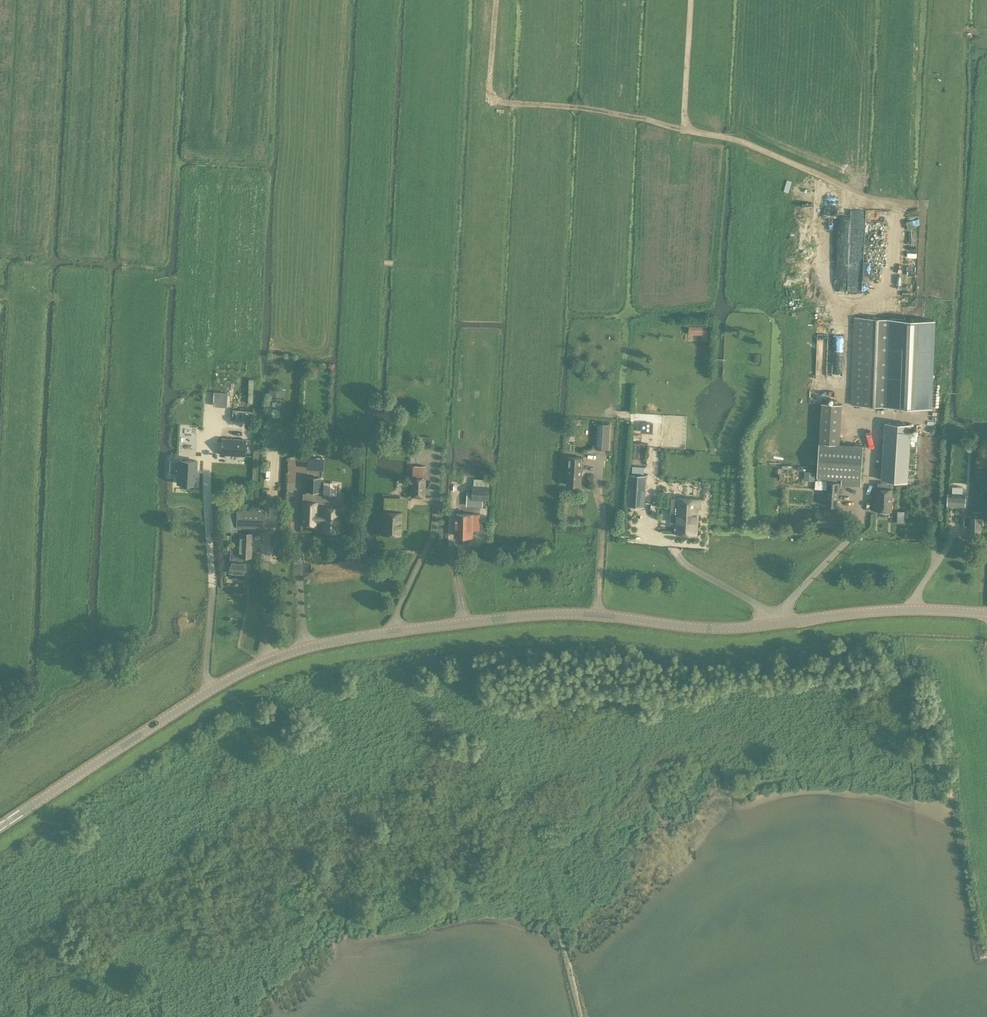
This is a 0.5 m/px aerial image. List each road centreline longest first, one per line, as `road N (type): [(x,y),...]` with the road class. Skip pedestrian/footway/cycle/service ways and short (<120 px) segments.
road 1 (tertiary): [(0,826),(239,673),(318,643),(560,614),(709,628),(879,610),(986,612)]
road 2 (track): [(850,300),(855,205),(841,189),(778,172),(728,136),(499,100),(489,82),(496,0)]
road 3 (track): [(986,30),(957,31),(946,45),(934,200),(855,205)]
road 4 (track): [(686,130),(692,0)]

